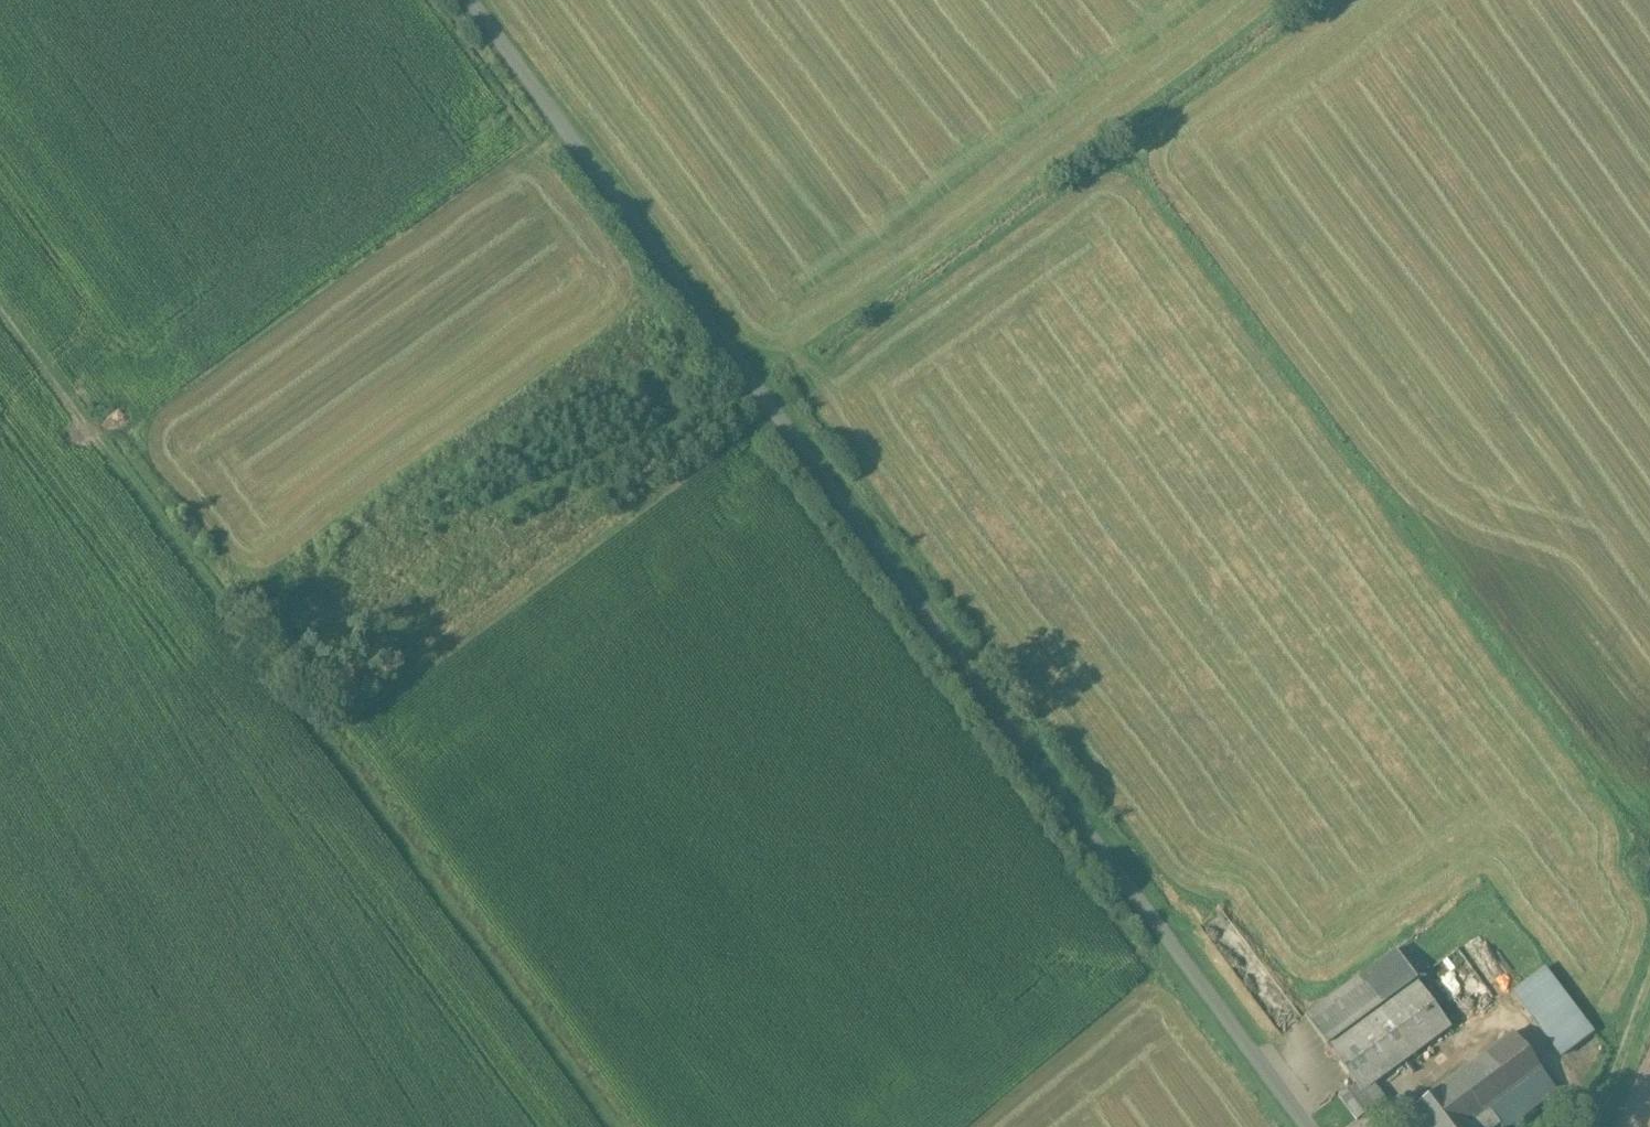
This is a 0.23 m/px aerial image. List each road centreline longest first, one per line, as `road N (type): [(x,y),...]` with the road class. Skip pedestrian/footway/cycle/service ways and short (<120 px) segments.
road 1 (residential): [(466,0),(1316,1126)]
road 2 (track): [(1596,1126),(1649,980)]

